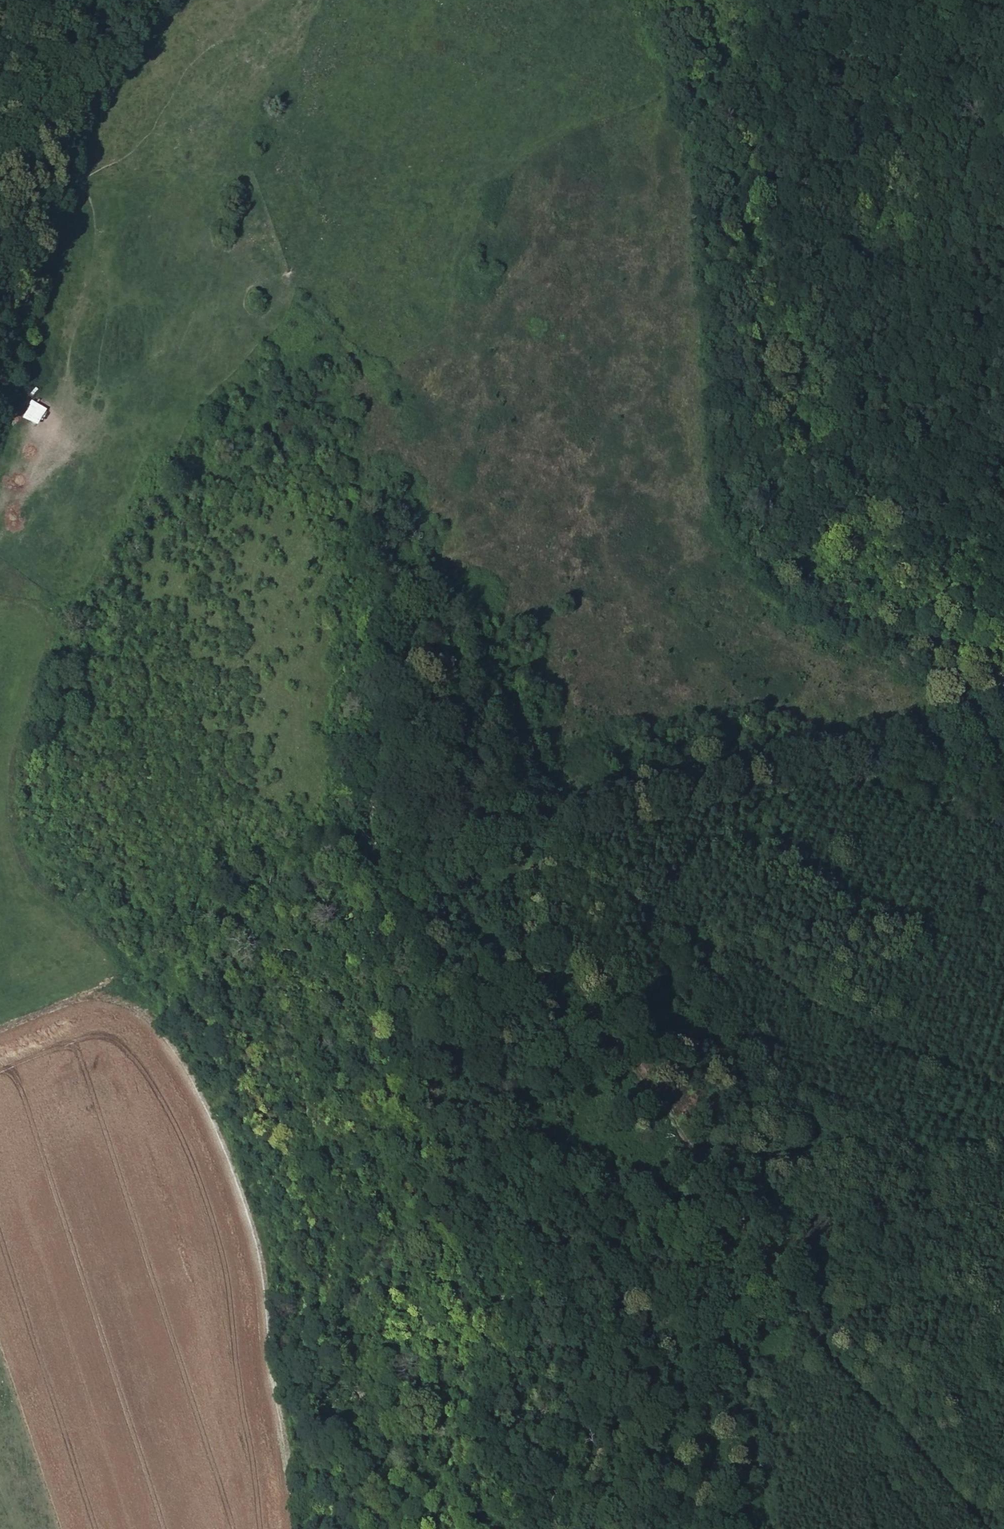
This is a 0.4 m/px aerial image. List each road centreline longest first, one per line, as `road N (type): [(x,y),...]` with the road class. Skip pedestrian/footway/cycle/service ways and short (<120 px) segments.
road 1 (track): [(999,720),(712,551),(673,77),(620,0)]
road 2 (track): [(195,0),(89,132),(0,382)]
road 3 (track): [(1003,1063),(875,1024),(681,935)]

